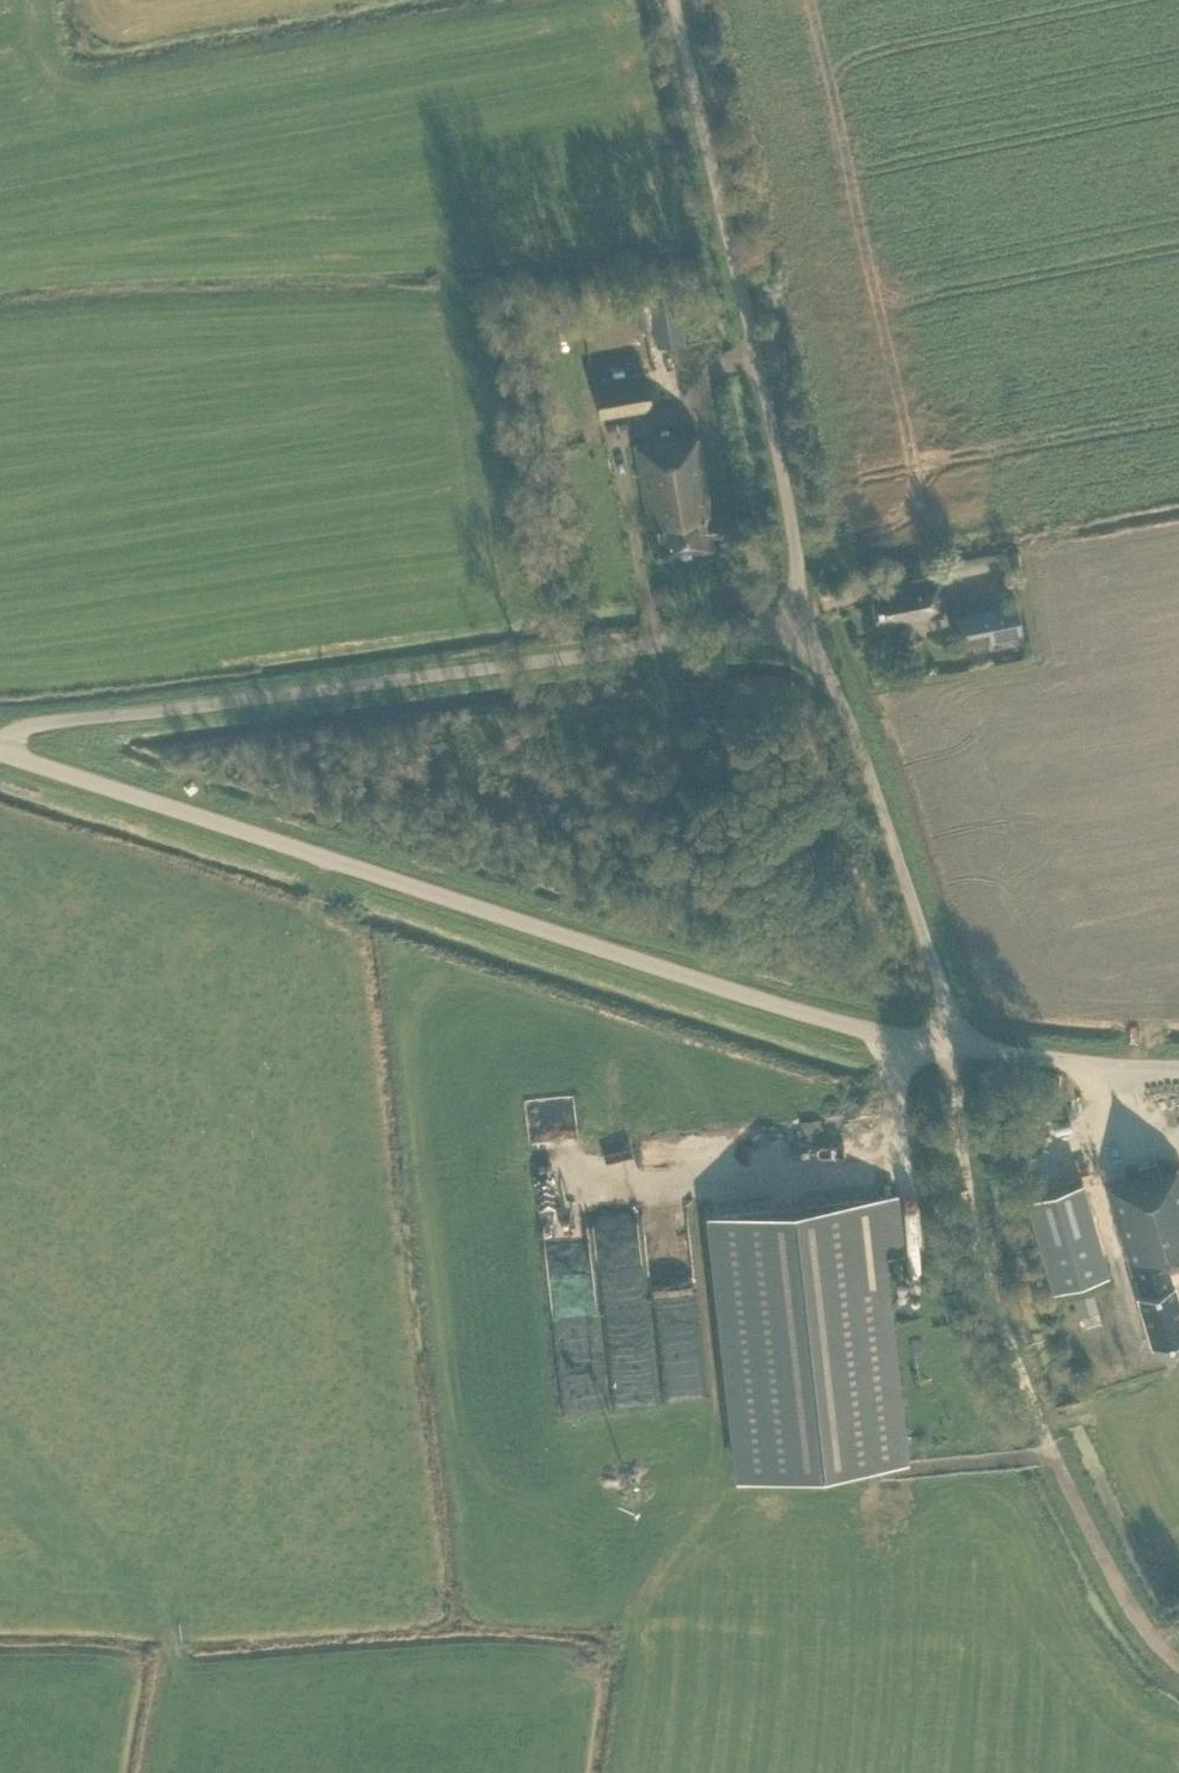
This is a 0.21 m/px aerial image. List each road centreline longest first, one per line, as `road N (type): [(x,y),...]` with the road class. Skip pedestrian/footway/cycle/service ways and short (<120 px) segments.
road 1 (unclassified): [(964,1052),(842,1023),(0,757)]
road 2 (unclassified): [(0,751),(38,726),(810,625)]
road 3 (unclassified): [(810,625),(685,0)]
road 4 (unclassified): [(964,1052),(810,625)]
road 5 (unclassified): [(964,1052),(1178,1064)]

